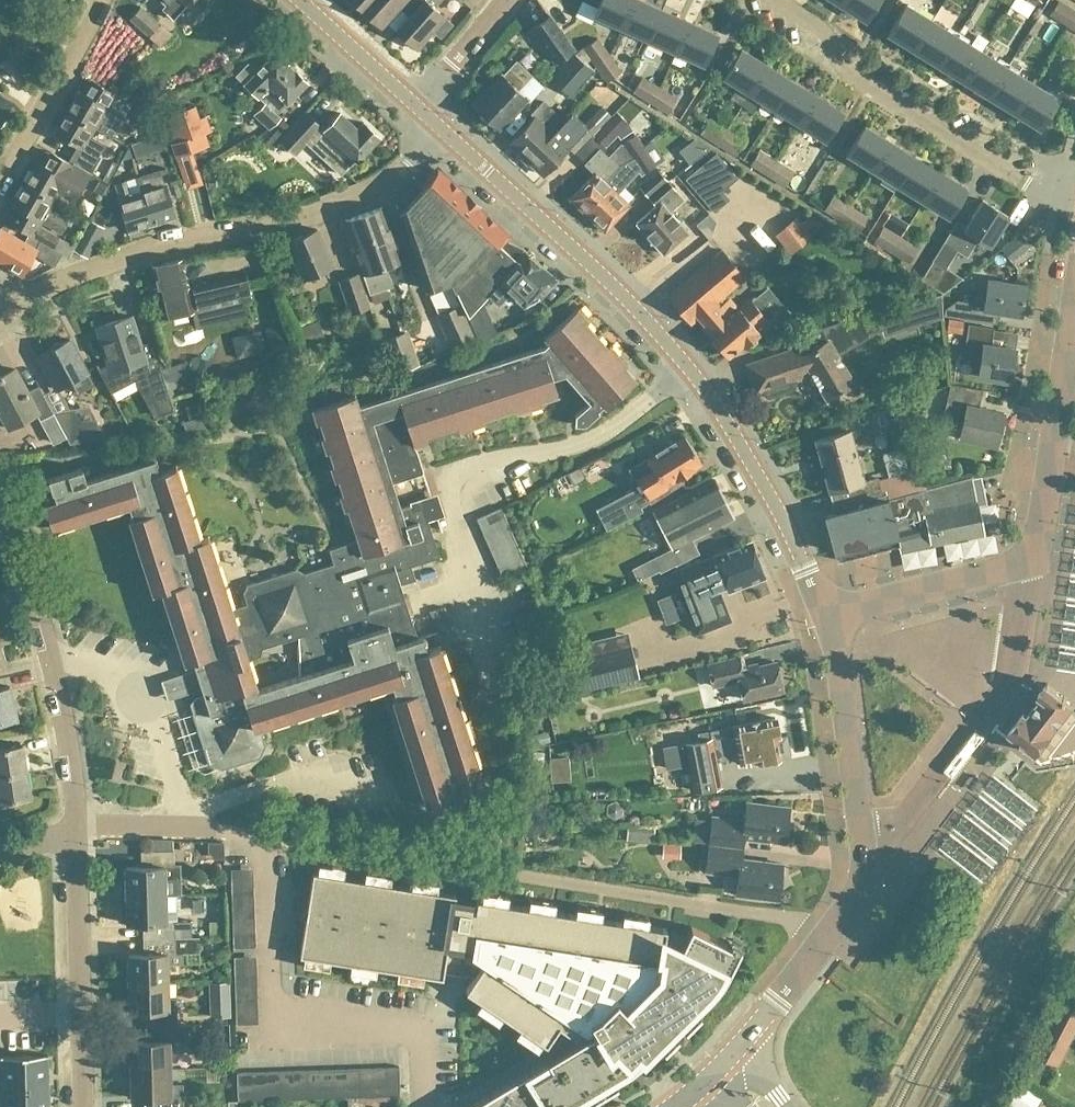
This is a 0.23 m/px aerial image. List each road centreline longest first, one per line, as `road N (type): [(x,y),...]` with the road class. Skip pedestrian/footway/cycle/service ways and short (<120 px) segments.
road 1 (residential): [(2,319),(127,255),(278,227),(371,197),(446,135)]
road 2 (unclassified): [(505,701),(452,511),(480,474),(593,441),(689,371)]
road 3 (residential): [(770,0),(820,31),(850,77),(1074,215)]
road 4 (residential): [(860,842),(888,838),(1015,674),(1033,560)]
road 5 (tertiary): [(689,371),(631,306),(446,135)]
road 6 (residential): [(76,829),(62,713),(0,517)]
road 7 (tertiary): [(825,616),(775,507),(689,371)]
road 8 (residential): [(83,1106),(76,829)]
road 9 (tertiary): [(1033,560),(1074,296)]
road 10 (tertiary): [(825,616),(860,842)]
road 11 (tertiary): [(1033,560),(825,616)]
road 12 (residential): [(0,177),(101,0)]
road 13 (residential): [(266,839),(76,829)]
road 14 (residential): [(835,927),(649,901)]
road 15 (tertiary): [(416,109),(297,0)]
road 16 (tertiary): [(739,1048),(835,927)]
road 17 (residential): [(416,109),(508,0)]

